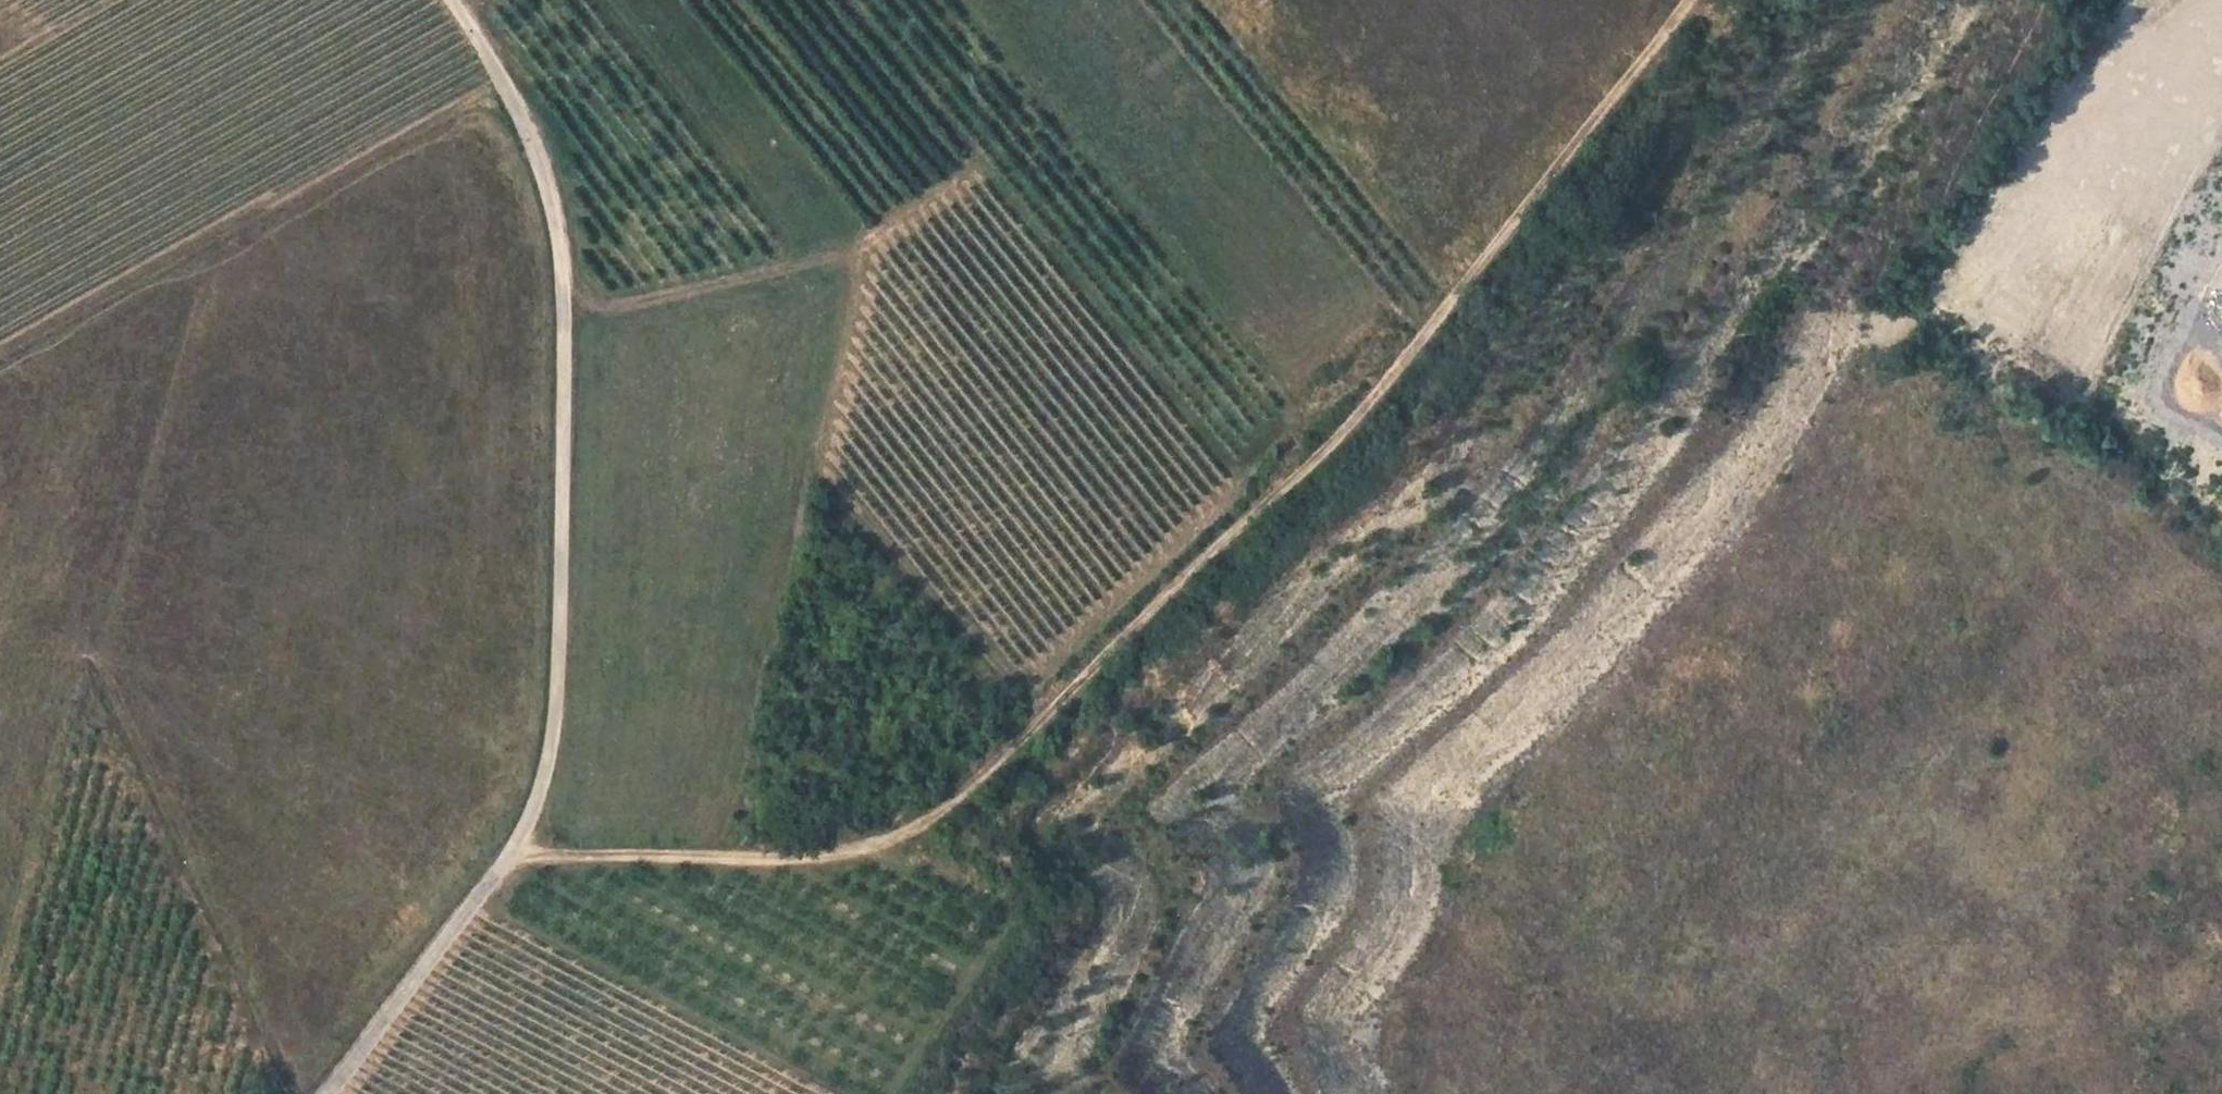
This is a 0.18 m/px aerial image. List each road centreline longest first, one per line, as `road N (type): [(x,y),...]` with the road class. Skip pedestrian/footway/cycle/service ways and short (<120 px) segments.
road 1 (track): [(507,861),(545,854),(856,852),(941,812),(1349,425),(1688,0)]
road 2 (residential): [(326,1093),(507,861),(542,788),(554,705),(564,288),(548,185),(456,0)]

